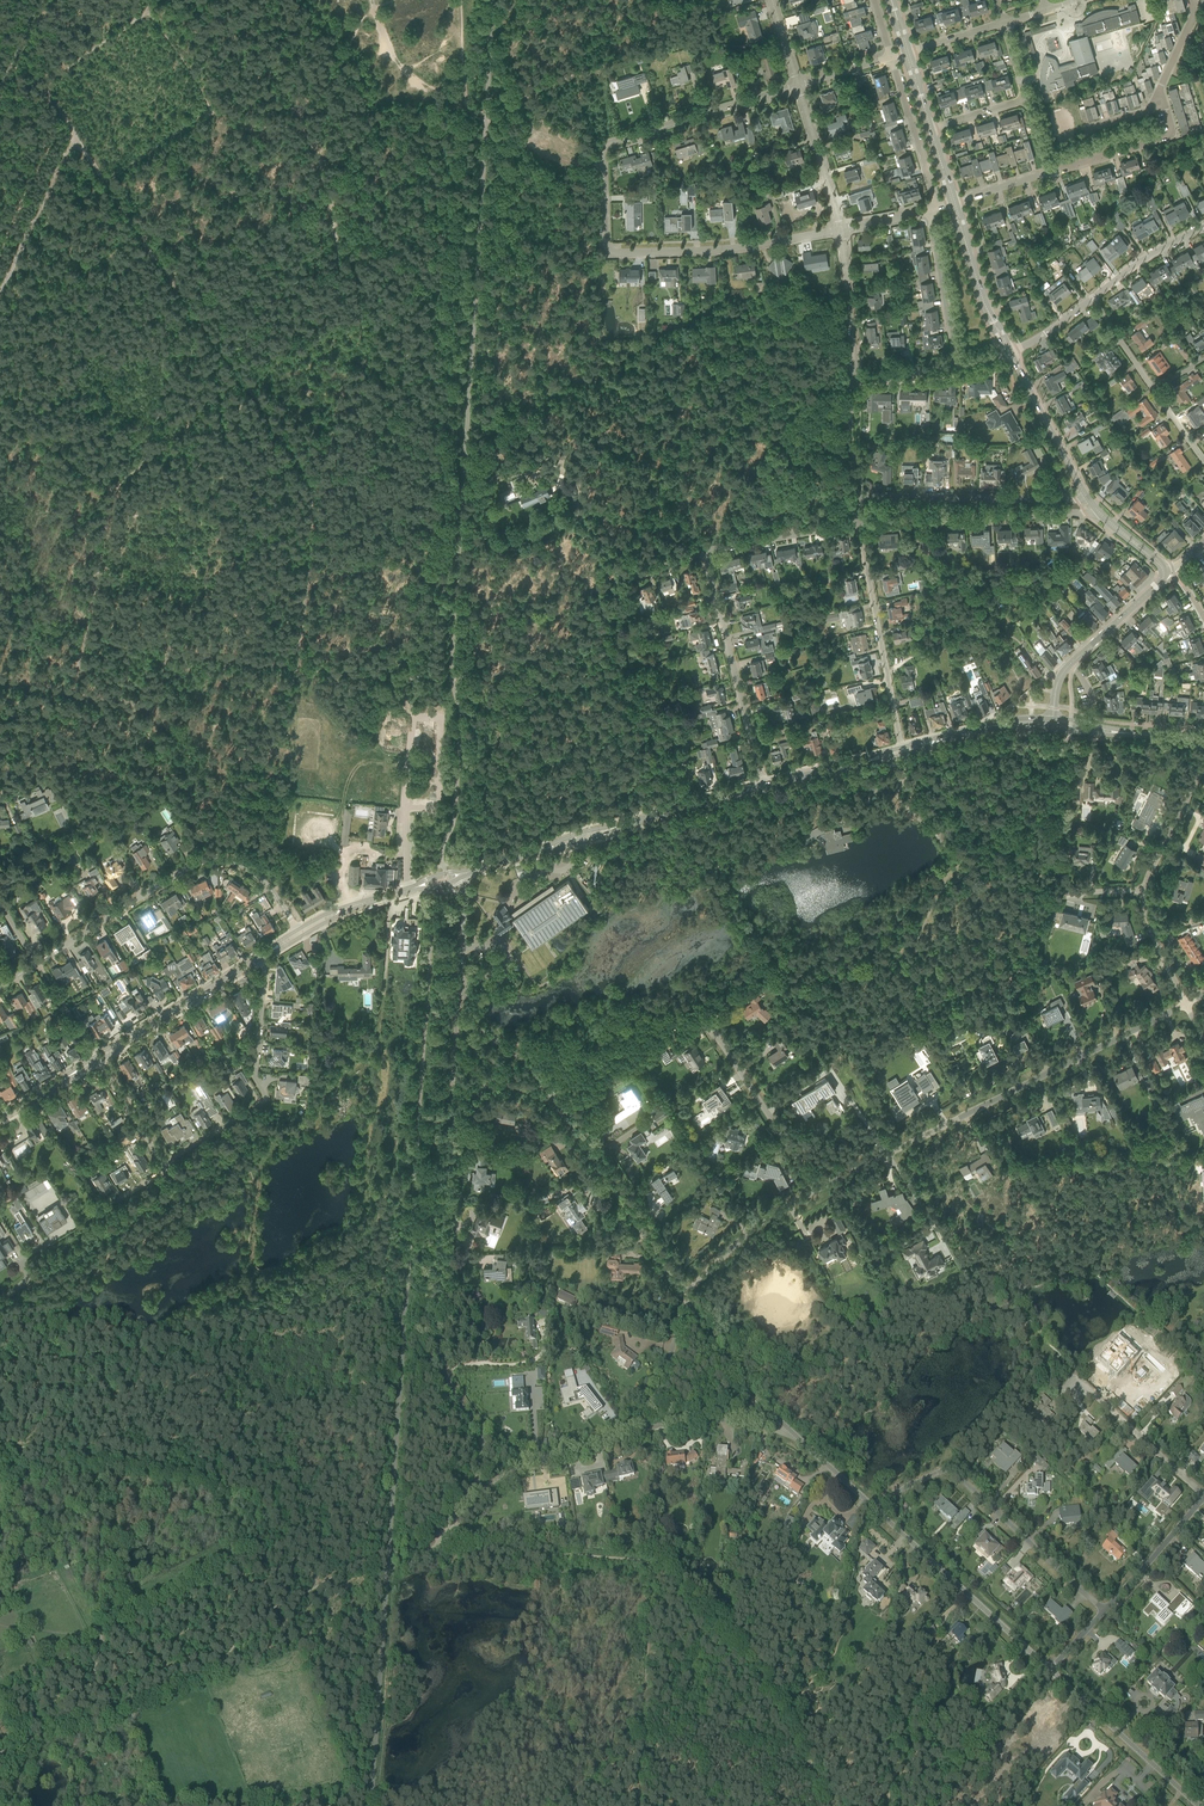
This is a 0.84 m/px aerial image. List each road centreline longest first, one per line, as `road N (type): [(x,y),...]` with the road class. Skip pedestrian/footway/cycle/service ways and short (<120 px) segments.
road 1 (track): [(832,1805),(761,1673),(653,1562),(553,1552),(429,1554)]
road 2 (residential): [(817,1189),(1186,1004)]
road 3 (track): [(359,317),(409,292),(432,266),(527,266),(548,280),(592,346),(607,372),(597,378)]
road 4 (track): [(31,1741),(201,1679),(261,1615),(316,1587)]
road 5 (track): [(84,638),(117,483),(238,375)]
road 6 (residential): [(36,963),(210,861),(245,867),(298,931)]
road 7 (residential): [(479,1430),(446,1380),(438,1343),(450,1125)]
road 8 (residential): [(608,250),(606,145),(797,86)]
road 9 (residential): [(1104,1610),(948,1469),(870,1505)]
road 10 (residential): [(163,1163),(265,1100),(255,1077),(261,957)]
road 11 (track): [(261,1490),(112,1463),(0,1478)]
road 12 (track): [(836,527),(816,482),(755,418),(694,329),(682,326)]
road 13 (track): [(218,344),(75,138)]
road 14 (track): [(163,654),(409,676)]
road 15 (track): [(653,1562),(636,1805)]
road 16 (residential): [(1050,1669),(870,1505)]
road 17 (residential): [(764,786),(704,552)]
road 18 (residential): [(858,524),(1098,511)]
road 19 (residential): [(1088,500),(853,496)]
road 20 (residential): [(608,250),(711,250),(841,230)]
road 21 (residential): [(901,747),(858,524)]
road 22 (residential): [(684,1294),(561,1108)]
road 23 (track): [(359,317),(337,272),(328,194),(297,112)]
road 24 (track): [(282,1540),(100,1643)]
road 25 (residential): [(1199,1805),(1050,1669)]
road 26 (residential): [(817,1189),(707,1021)]
road 27 (track): [(928,1805),(1002,1709),(1050,1669)]
road 28 (residential): [(615,1436),(706,1419),(794,1434)]
road 29 (track): [(75,138),(0,296)]
road 30 (residential): [(1203,1496),(1077,1375)]
road 31 (track): [(238,375),(311,483),(310,525)]
road 32 (residential): [(684,1294),(751,1229),(817,1189)]
road 33 (residential): [(794,1434),(740,1382),(690,1303)]
road 34 (tertiary): [(1088,500),(1010,354)]
road 35 (residential): [(561,1108),(532,1069),(484,1030),(460,986)]
road 36 (track): [(234,1460),(110,1360)]
road 37 (residential): [(956,366),(930,210)]
road 38 (residential): [(937,207),(891,57)]
road 39 (residential): [(704,552),(858,524)]
road 40 (residential): [(615,1436),(649,1405),(667,1374),(690,1303)]
road 41 (secondary): [(130,1038),(261,957)]
road 42 (residential): [(841,230),(797,86)]
road 43 (residential): [(1104,1610),(1203,1497)]
road 44 (track): [(603,170),(545,157),(468,109)]
road 45 (secondary): [(622,825),(764,786)]
road 46 (residential): [(852,376),(841,230)]
road 47 (track): [(294,669),(310,525)]
road 48 (track): [(0,409),(114,491)]
road 49 (residential): [(450,1125),(460,986)]
road 50 (track): [(47,84),(158,0)]
road 51 (track): [(359,317),(439,430)]
road 52 (residential): [(1144,889),(1203,765)]
road 53 (residential): [(450,1125),(471,1095),(493,1083),(514,1084),(561,1108)]
road 54 (track): [(238,375),(359,317)]
road 55 (residential): [(1092,297),(1203,225)]
road 56 (tertiary): [(1071,663),(1164,570)]
road 57 (track): [(373,197),(391,155),(457,104)]
road 58 (track): [(107,184),(211,110)]
road 59 (track): [(482,428),(525,418),(597,378)]
road 60 (residential): [(1186,1004),(1160,949),(1144,889)]
road 61 (residential): [(98,1061),(163,1163)]
road 62 (residential): [(853,496),(852,376)]

